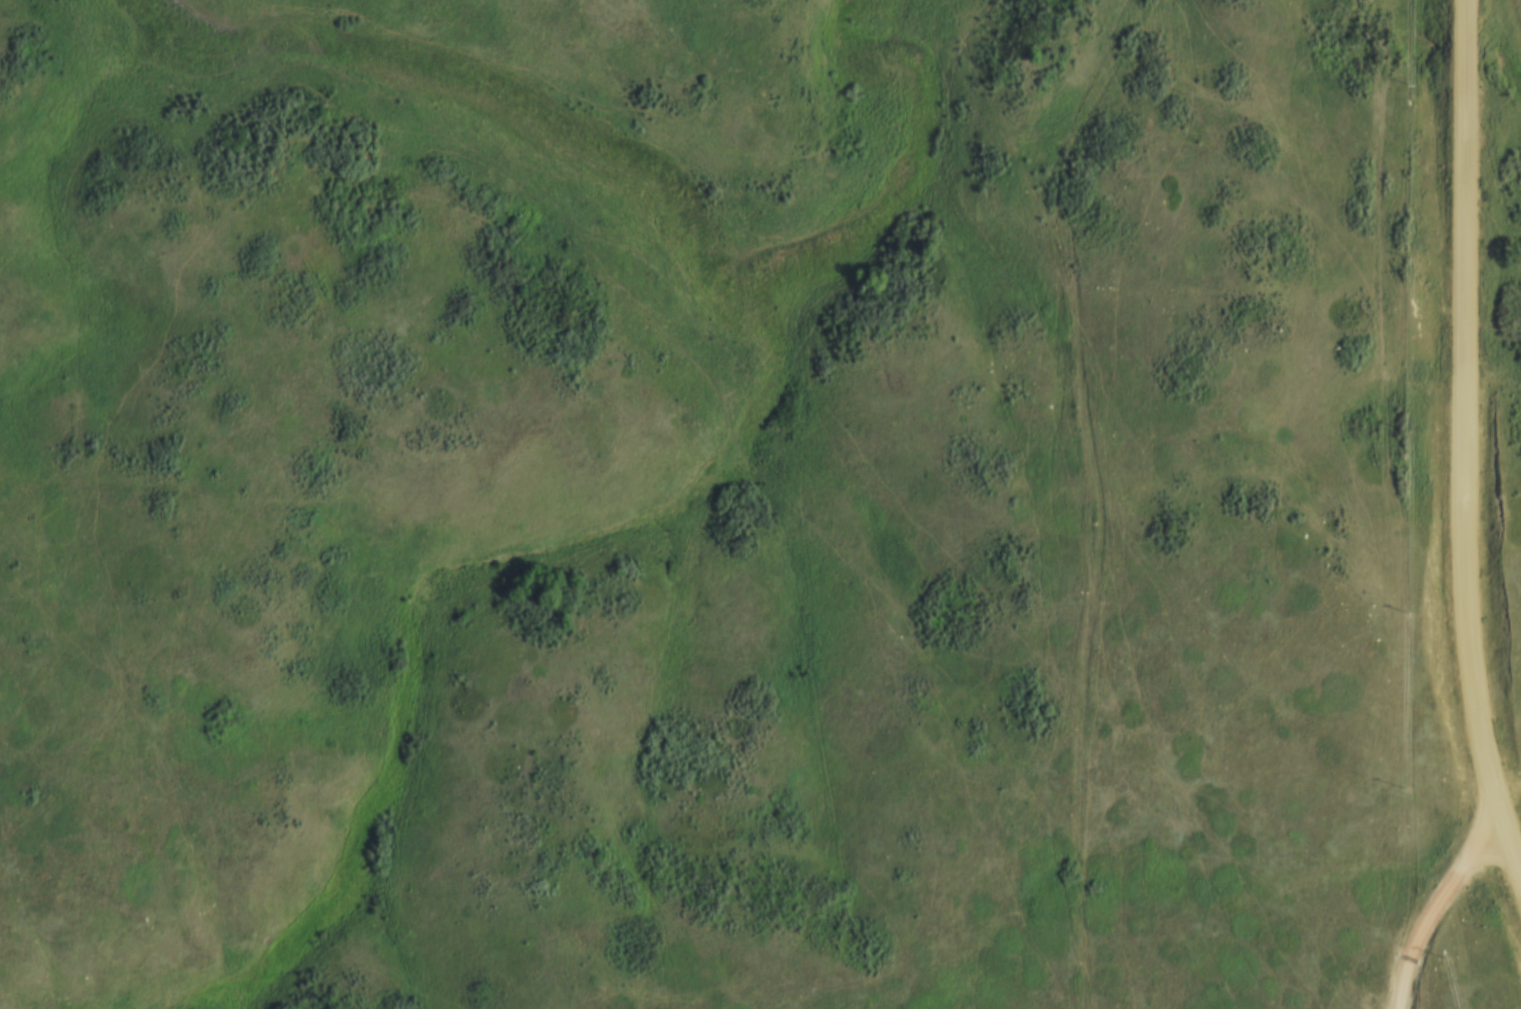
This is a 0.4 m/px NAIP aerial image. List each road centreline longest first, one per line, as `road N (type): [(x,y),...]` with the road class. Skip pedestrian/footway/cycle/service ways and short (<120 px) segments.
road 1 (tertiary): [(1469,0),(1466,557),(1474,676),(1502,816),(1520,866)]

